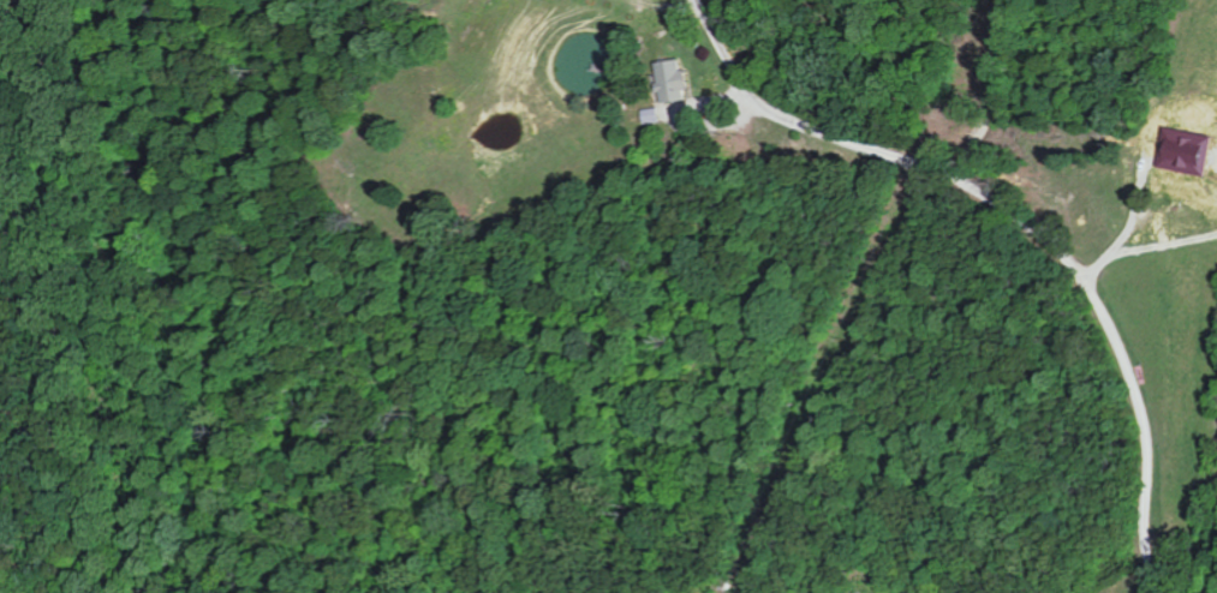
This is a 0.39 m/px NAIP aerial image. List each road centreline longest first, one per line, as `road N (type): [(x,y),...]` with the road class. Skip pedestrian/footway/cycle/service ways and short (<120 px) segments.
road 1 (residential): [(1149,592),(1146,430),(1118,341),(1057,246),(982,191),(930,168)]
road 2 (residential): [(930,168),(861,154),(764,112),(738,76)]
road 3 (residential): [(930,168),(973,0)]

